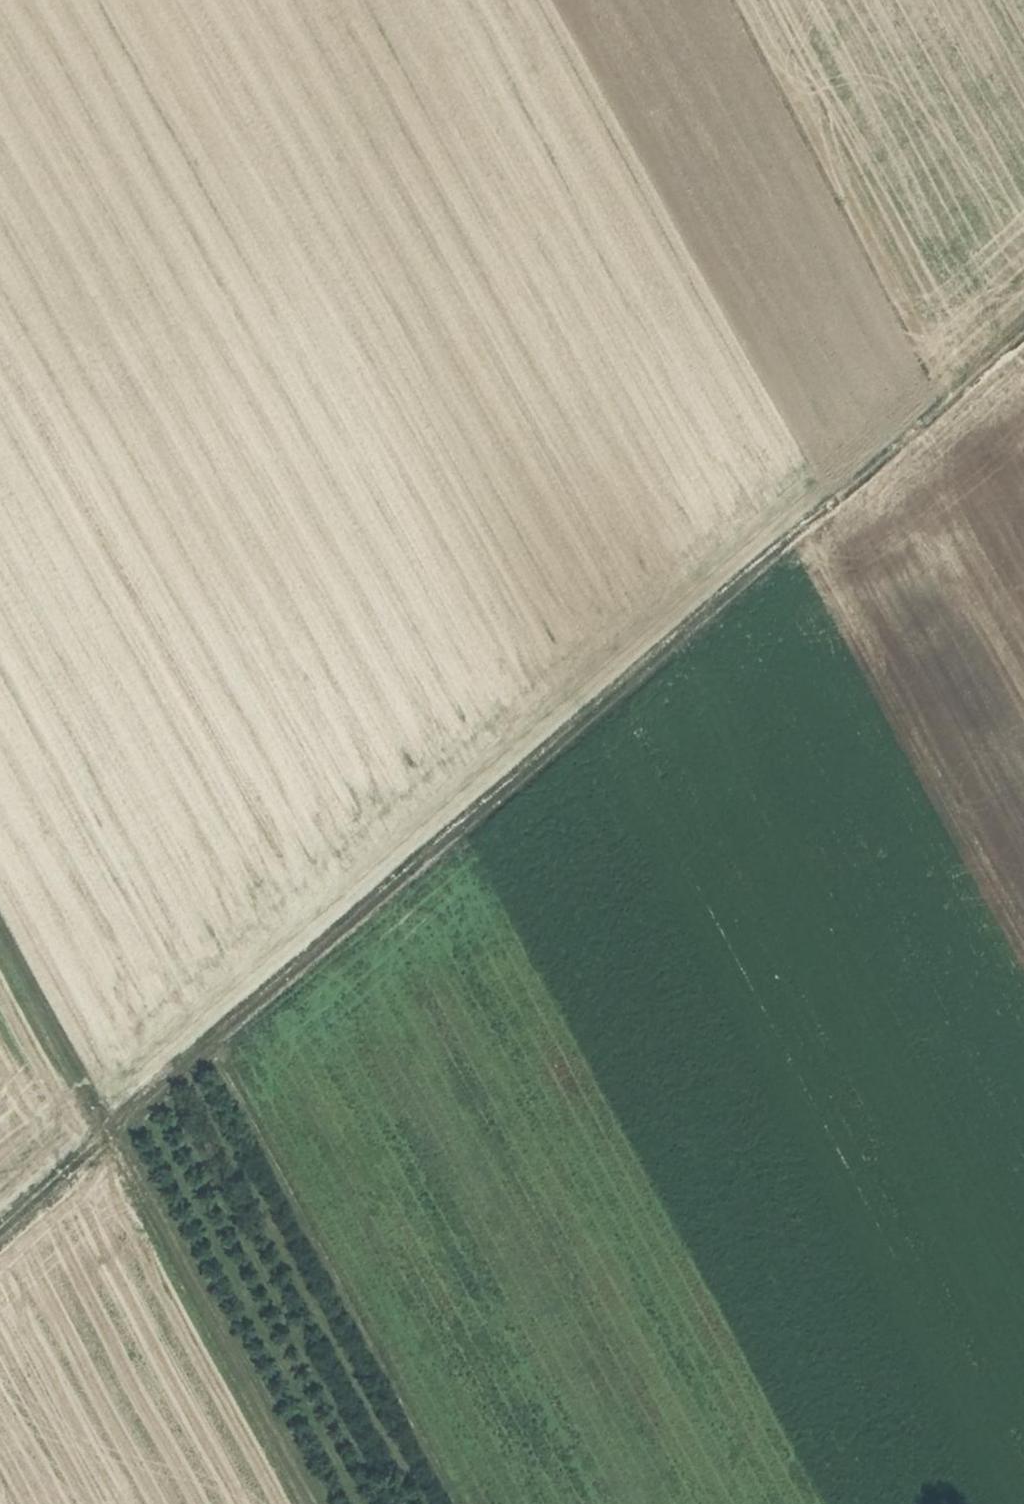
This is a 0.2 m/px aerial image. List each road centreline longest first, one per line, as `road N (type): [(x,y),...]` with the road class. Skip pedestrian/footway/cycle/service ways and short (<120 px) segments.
road 1 (track): [(0,1236),(1023,335)]
road 2 (track): [(0,920),(311,1503)]

